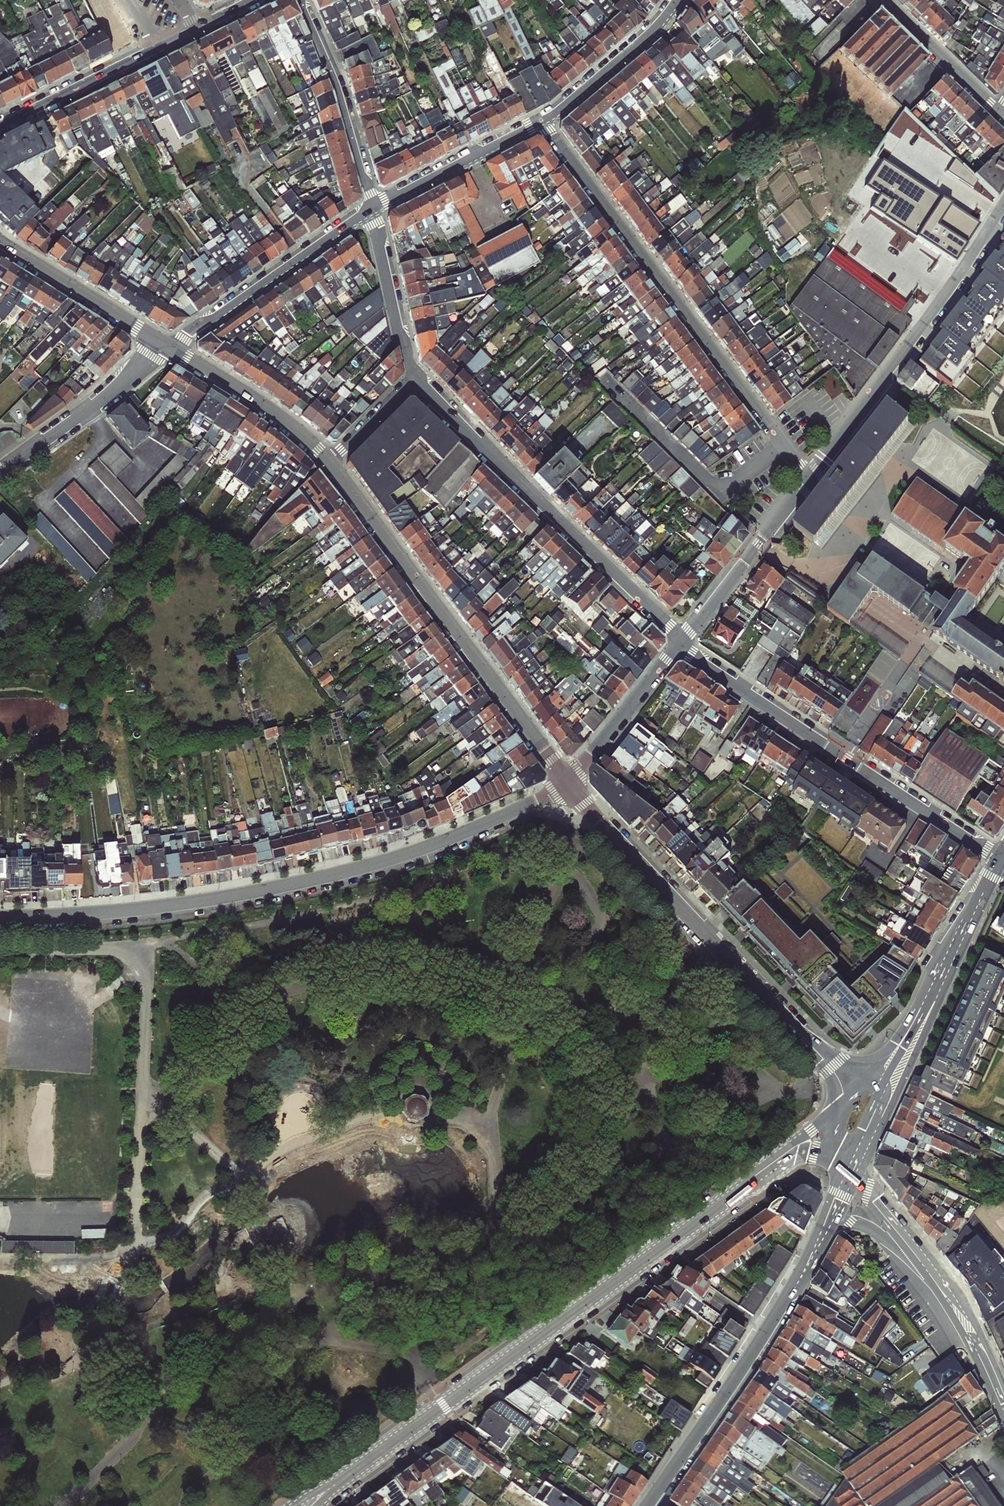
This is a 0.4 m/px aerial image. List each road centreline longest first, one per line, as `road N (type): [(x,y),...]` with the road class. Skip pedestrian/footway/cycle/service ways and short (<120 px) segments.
road 1 (residential): [(793,1150),(305,1505)]
road 2 (residential): [(0,919),(199,903),(300,883),(476,828),(565,785)]
road 3 (residential): [(541,119),(809,473)]
road 4 (tertiary): [(565,785),(857,1093)]
road 5 (tertiary): [(332,464),(565,785)]
road 6 (residential): [(1001,860),(675,642)]
road 7 (residential): [(675,642),(416,385)]
road 8 (secondary): [(648,1505),(778,1317),(826,1226)]
road 9 (residential): [(809,473),(948,299),(1003,210)]
road 10 (secondary): [(1001,860),(890,1079)]
road 11 (tertiary): [(371,208),(169,346)]
road 12 (residential): [(371,208),(340,94),(300,0)]
road 13 (tertiary): [(0,128),(196,28)]
road 14 (residential): [(675,642),(809,473)]
road 15 (residential): [(169,346),(0,475)]
road 16 (tertiary): [(169,346),(294,426),(332,464)]
road 17 (tertiary): [(0,244),(169,346)]
road 18 (tertiary): [(541,119),(371,208)]
road 19 (tertiary): [(916,1249),(957,1310),(1003,1410)]
road 20 (residential): [(416,385),(371,208)]
road 21 (tertiary): [(677,0),(541,119)]
road 22 (residential): [(565,785),(675,642)]
road 23 (residential): [(880,0),(1002,113)]

